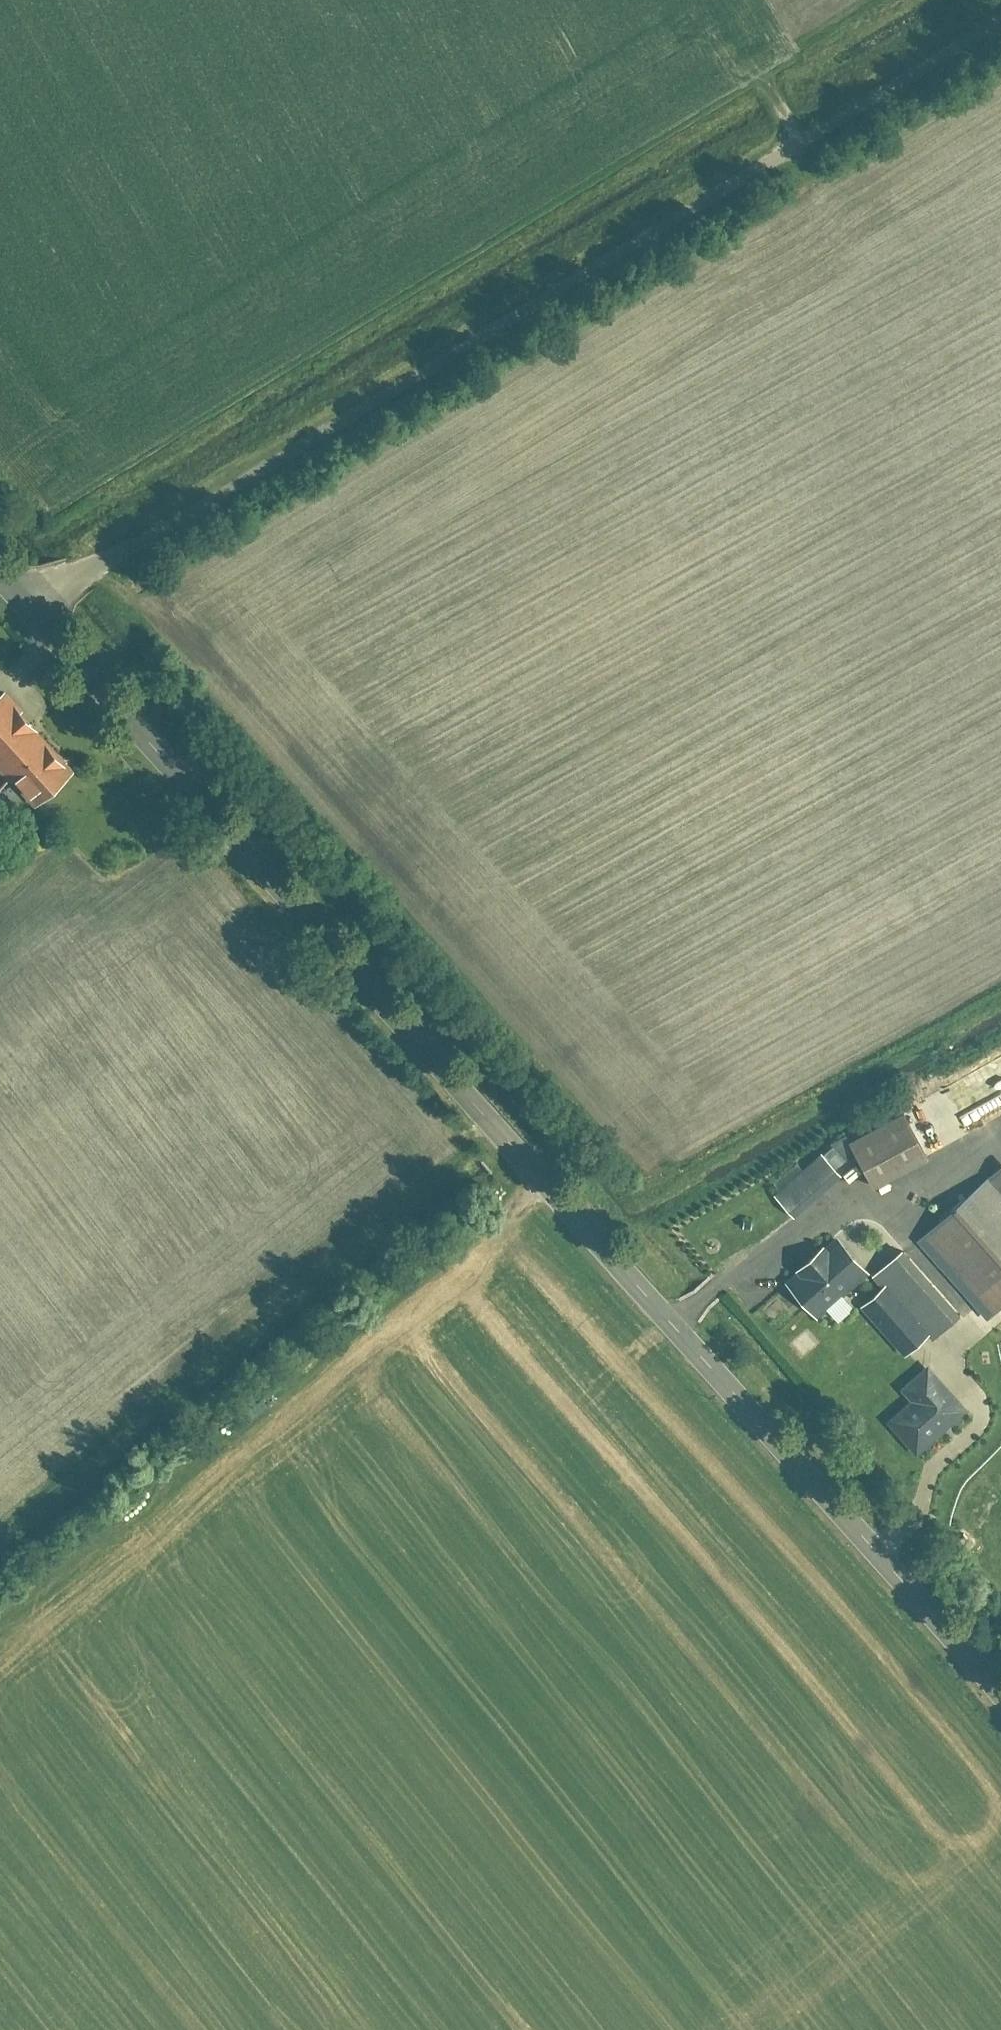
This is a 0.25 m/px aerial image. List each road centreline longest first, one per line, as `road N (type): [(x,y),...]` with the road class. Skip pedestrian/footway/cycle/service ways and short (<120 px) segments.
road 1 (tertiary): [(30,610),(1000,1695)]
road 2 (residential): [(30,610),(1000,24)]

